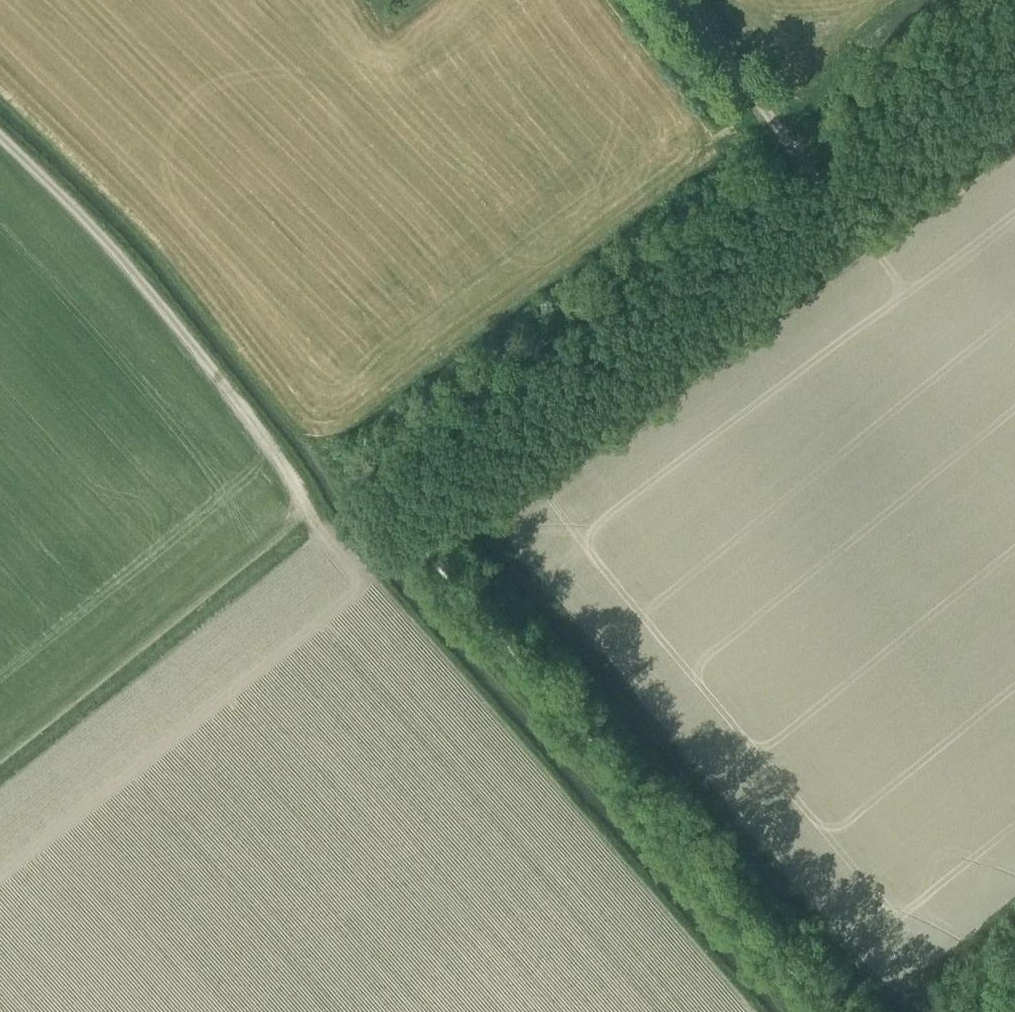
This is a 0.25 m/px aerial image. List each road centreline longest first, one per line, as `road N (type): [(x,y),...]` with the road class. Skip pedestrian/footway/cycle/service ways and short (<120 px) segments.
road 1 (track): [(0,138),(108,249),(250,418),(316,526),(356,568)]
road 2 (track): [(679,0),(875,248)]

